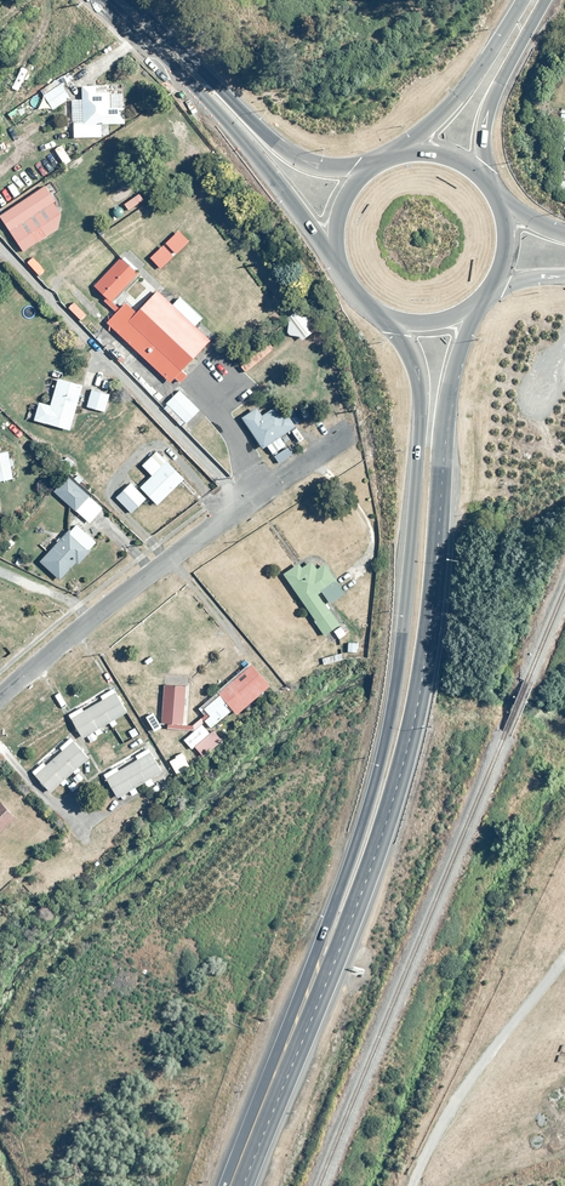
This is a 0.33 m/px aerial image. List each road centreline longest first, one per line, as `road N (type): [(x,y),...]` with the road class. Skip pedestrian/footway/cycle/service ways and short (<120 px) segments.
road 1 (trunk): [(478,303),(449,392),(421,690),(404,756),(374,816)]
road 2 (trunk): [(374,816),(396,687),(420,417),(417,368),(392,320)]
road 3 (residential): [(0,698),(127,590),(340,440)]
road 4 (trunk): [(374,816),(230,1185)]
road 5 (trunk): [(341,273),(214,95)]
road 6 (secondary): [(553,0),(490,106),(489,187)]
road 7 (secondary): [(400,156),(456,102),(524,0)]
road 8 (trunk): [(214,95),(303,159),(372,168)]
road 9 (trunk): [(214,95),(116,0)]

